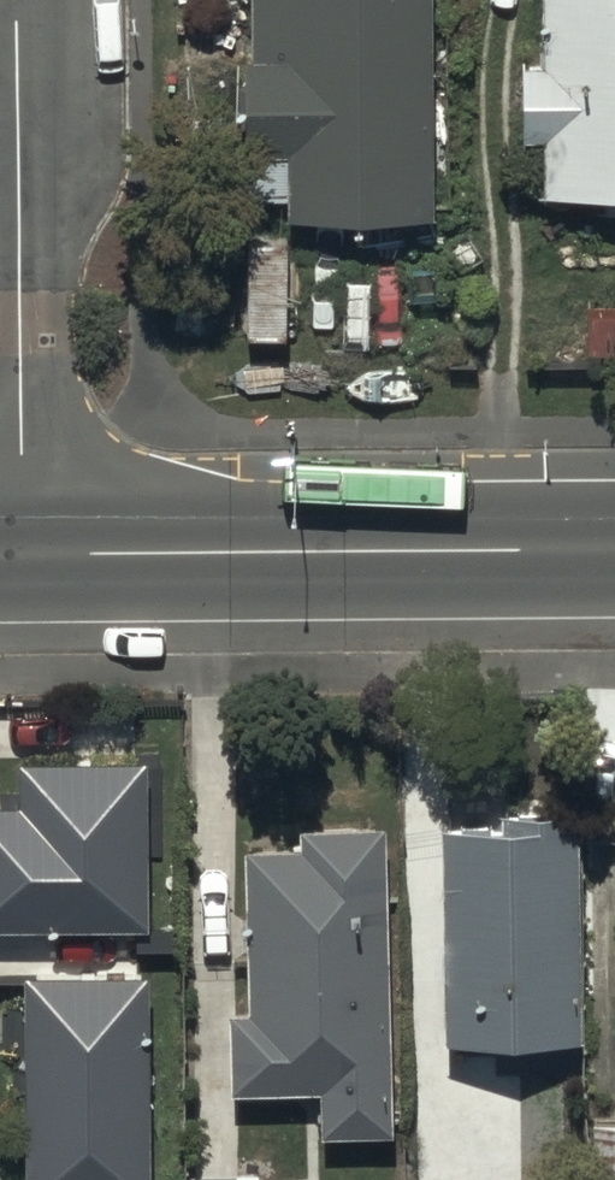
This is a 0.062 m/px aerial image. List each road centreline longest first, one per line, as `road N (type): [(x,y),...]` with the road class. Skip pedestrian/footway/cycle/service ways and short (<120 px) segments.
road 1 (secondary): [(614,551),(21,555)]
road 2 (residential): [(21,555),(17,0)]

